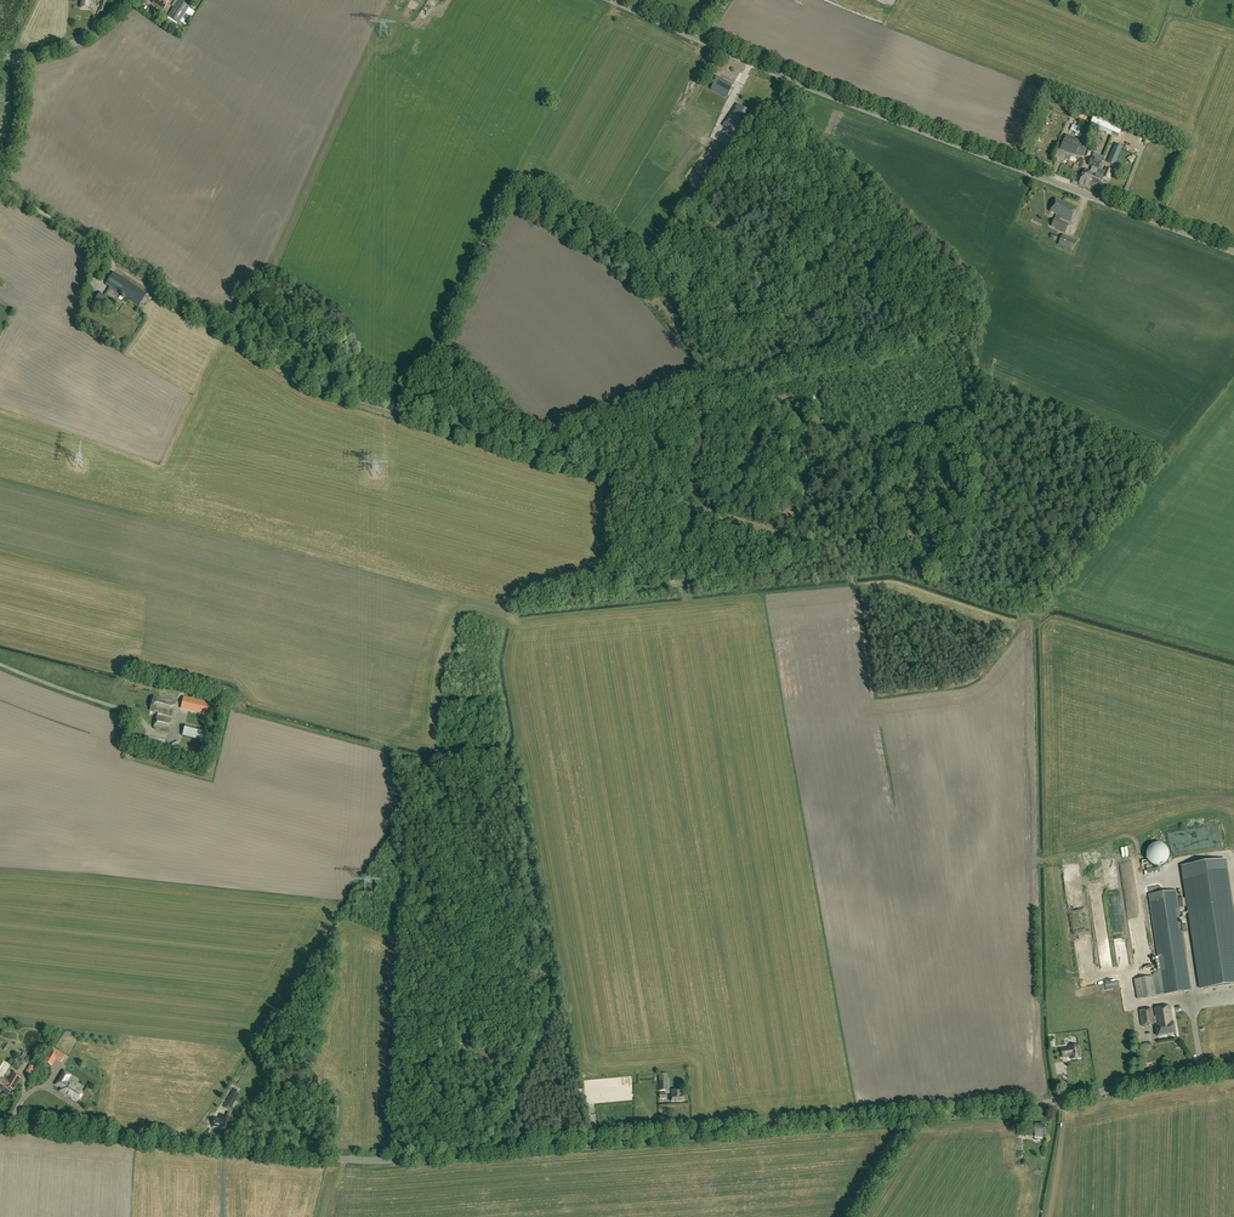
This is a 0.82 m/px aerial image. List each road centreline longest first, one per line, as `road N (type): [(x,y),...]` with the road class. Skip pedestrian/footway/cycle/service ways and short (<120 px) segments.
road 1 (unclassified): [(1233,1067),(1025,1108),(388,1160),(0,1124)]
road 2 (track): [(1035,615),(313,388),(0,186)]
road 3 (tertiary): [(1233,252),(703,42)]
road 4 (track): [(955,587),(984,370)]
road 5 (track): [(565,997),(497,1150)]
road 6 (tertiary): [(21,58),(82,41),(131,0)]
road 7 (unclassified): [(0,175),(17,136),(21,58)]

